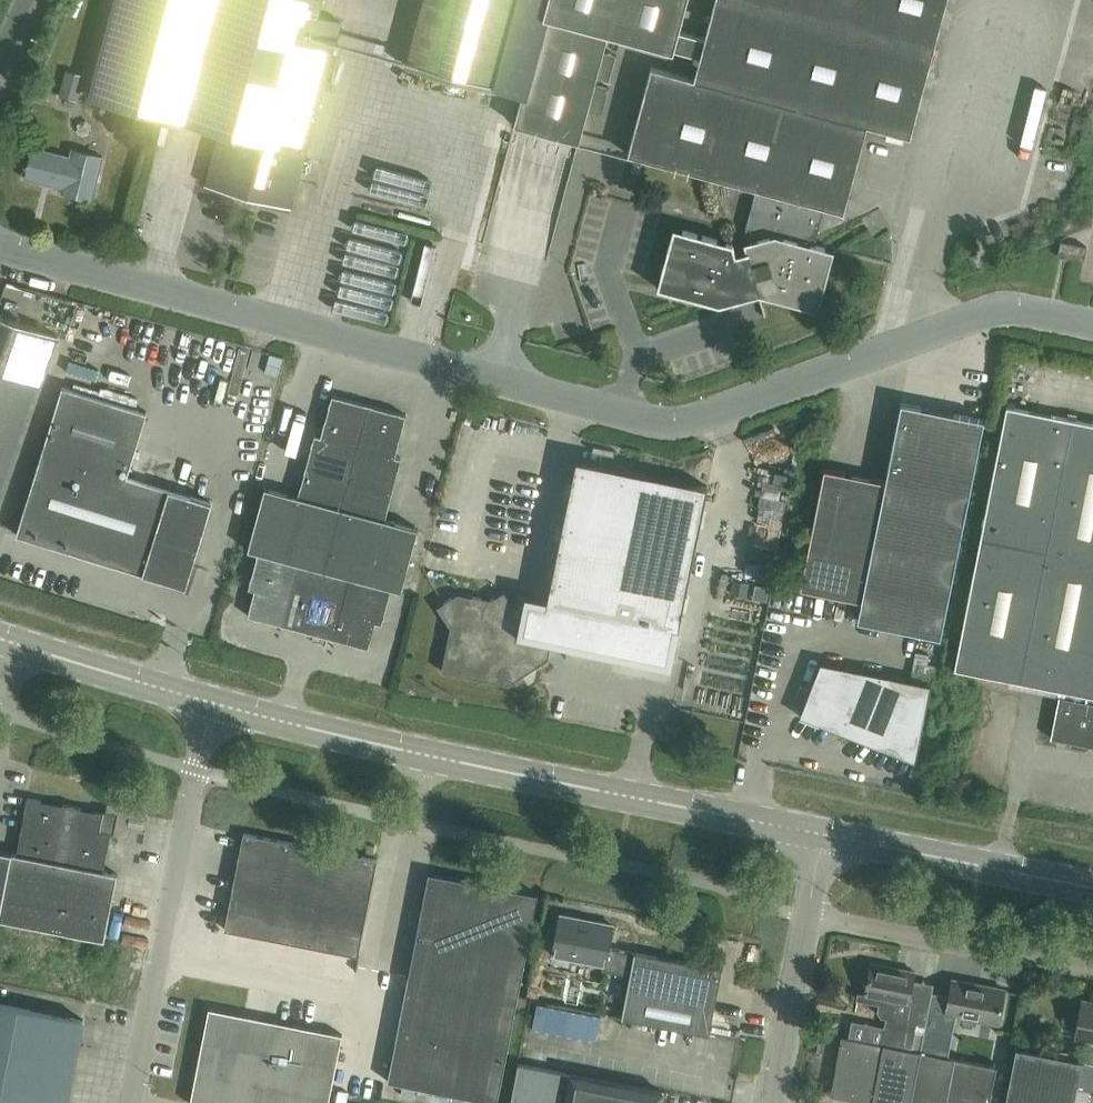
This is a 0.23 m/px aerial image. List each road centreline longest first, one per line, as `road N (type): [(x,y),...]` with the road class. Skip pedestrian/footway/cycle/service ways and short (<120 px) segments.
road 1 (unclassified): [(0,246),(675,434),(1030,299),(1092,314)]
road 2 (tertiary): [(819,833),(214,704)]
road 3 (unclassified): [(122,1102),(214,704)]
road 4 (unclassified): [(1092,970),(804,913)]
road 5 (tertiary): [(1092,886),(819,833)]
road 6 (tertiary): [(214,704),(0,639)]
road 7 (unclassified): [(776,1102),(804,913)]

